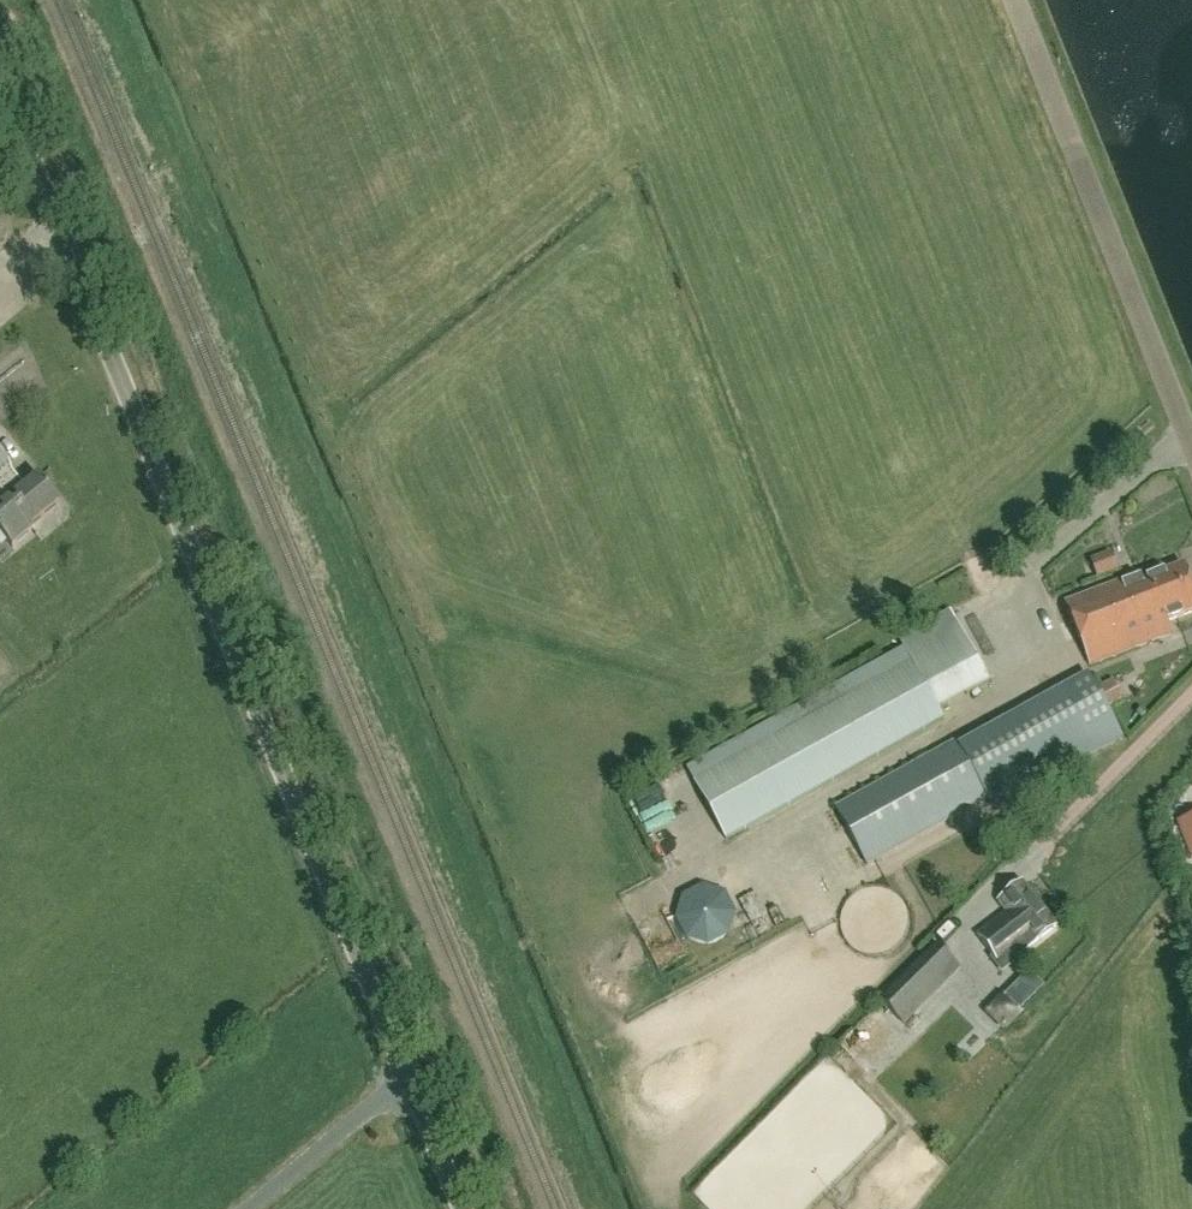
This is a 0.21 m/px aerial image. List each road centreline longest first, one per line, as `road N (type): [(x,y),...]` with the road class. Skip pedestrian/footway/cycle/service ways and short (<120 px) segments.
road 1 (unclassified): [(462,1208),(0,86)]
road 2 (unclassified): [(1191,445),(1016,0)]

